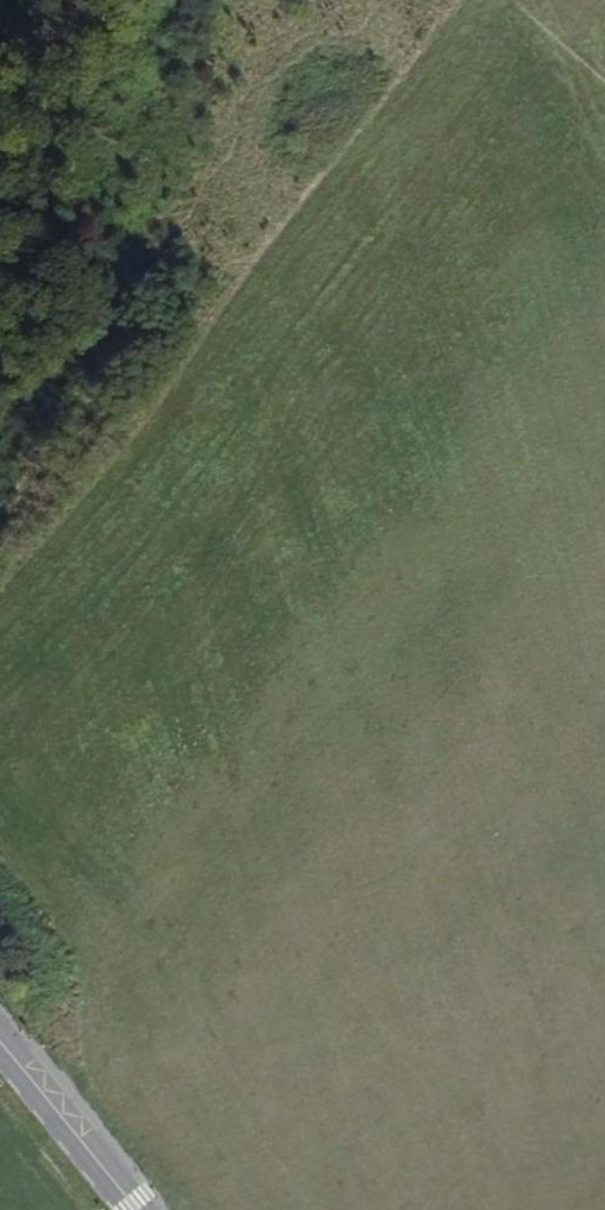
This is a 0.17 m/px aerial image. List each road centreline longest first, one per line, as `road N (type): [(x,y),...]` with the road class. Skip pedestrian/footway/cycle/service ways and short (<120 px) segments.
road 1 (tertiary): [(139,1209),(0,1044)]

